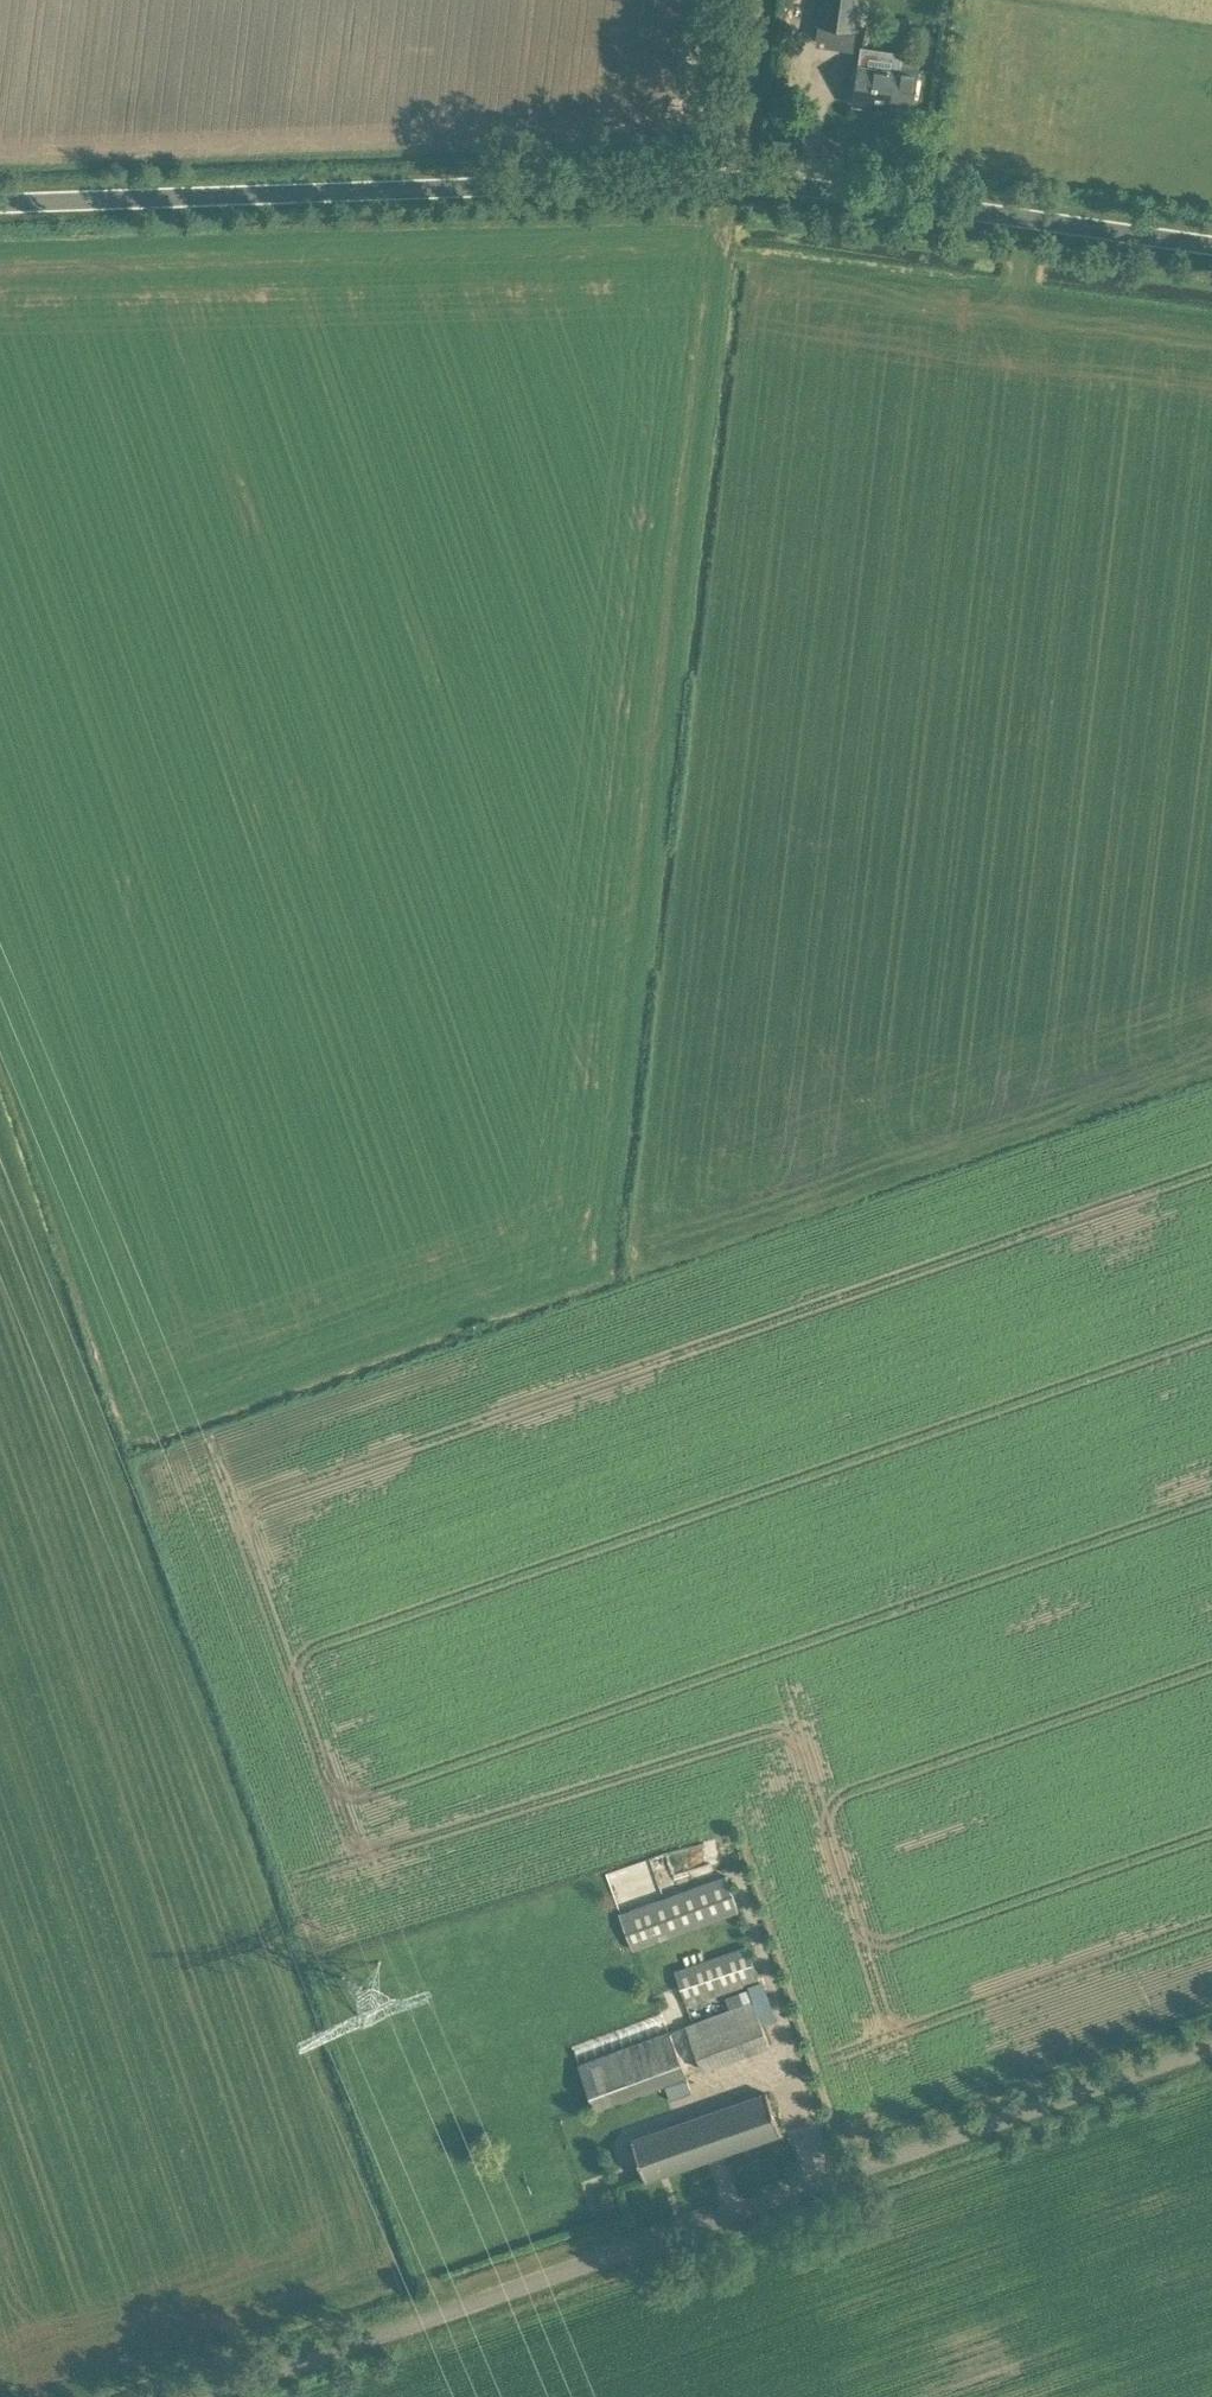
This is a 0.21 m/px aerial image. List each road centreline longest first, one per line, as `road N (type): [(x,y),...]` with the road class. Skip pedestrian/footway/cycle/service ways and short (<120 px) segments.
road 1 (unclassified): [(0,217),(703,196),(733,187),(1211,255)]
road 2 (unclassified): [(201,2396),(1211,2051)]
road 3 (track): [(755,0),(733,187)]

